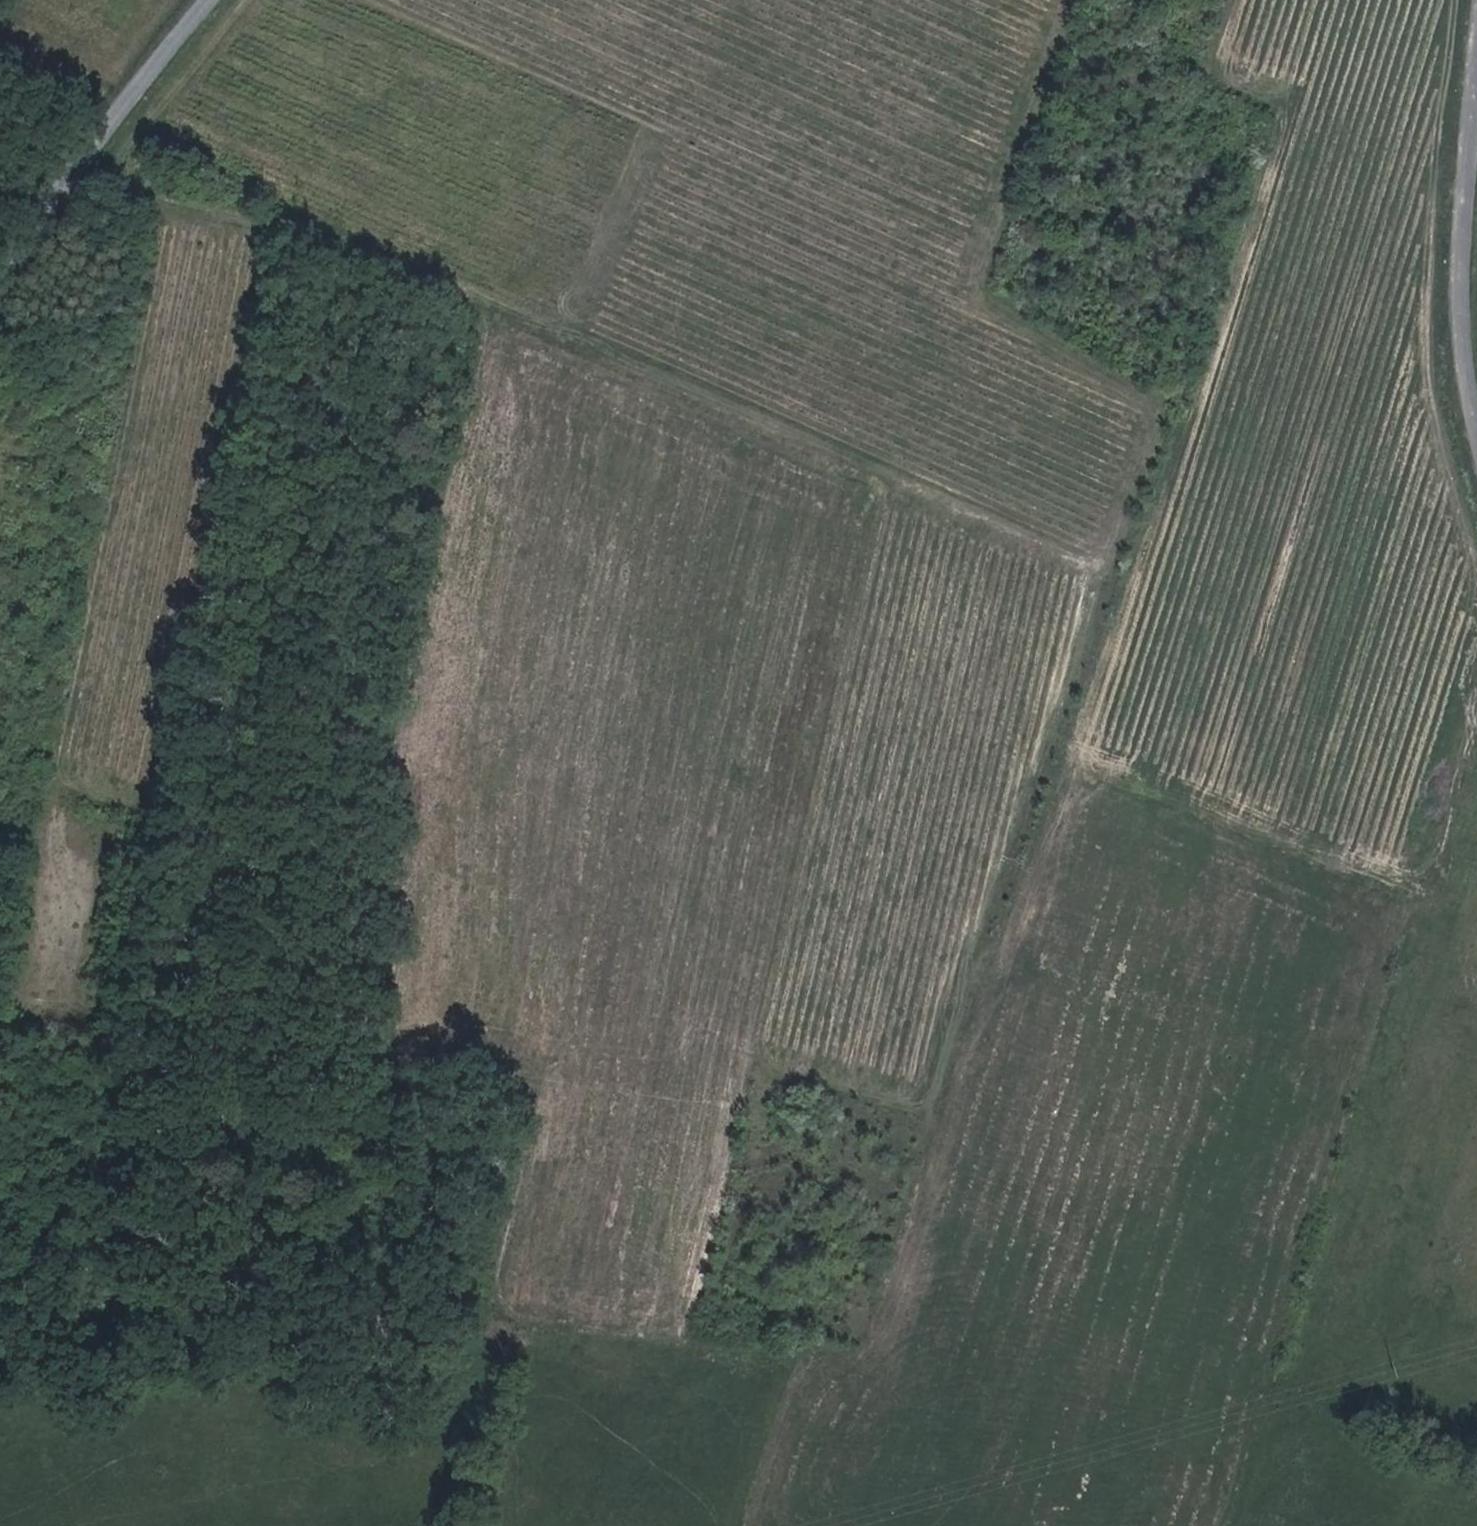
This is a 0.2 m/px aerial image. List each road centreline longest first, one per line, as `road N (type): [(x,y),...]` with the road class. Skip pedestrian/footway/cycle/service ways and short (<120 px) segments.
road 1 (unclassified): [(227,0),(80,174),(0,302)]
road 2 (unclassified): [(1476,92),(1462,246),(1464,353),(1476,426)]

